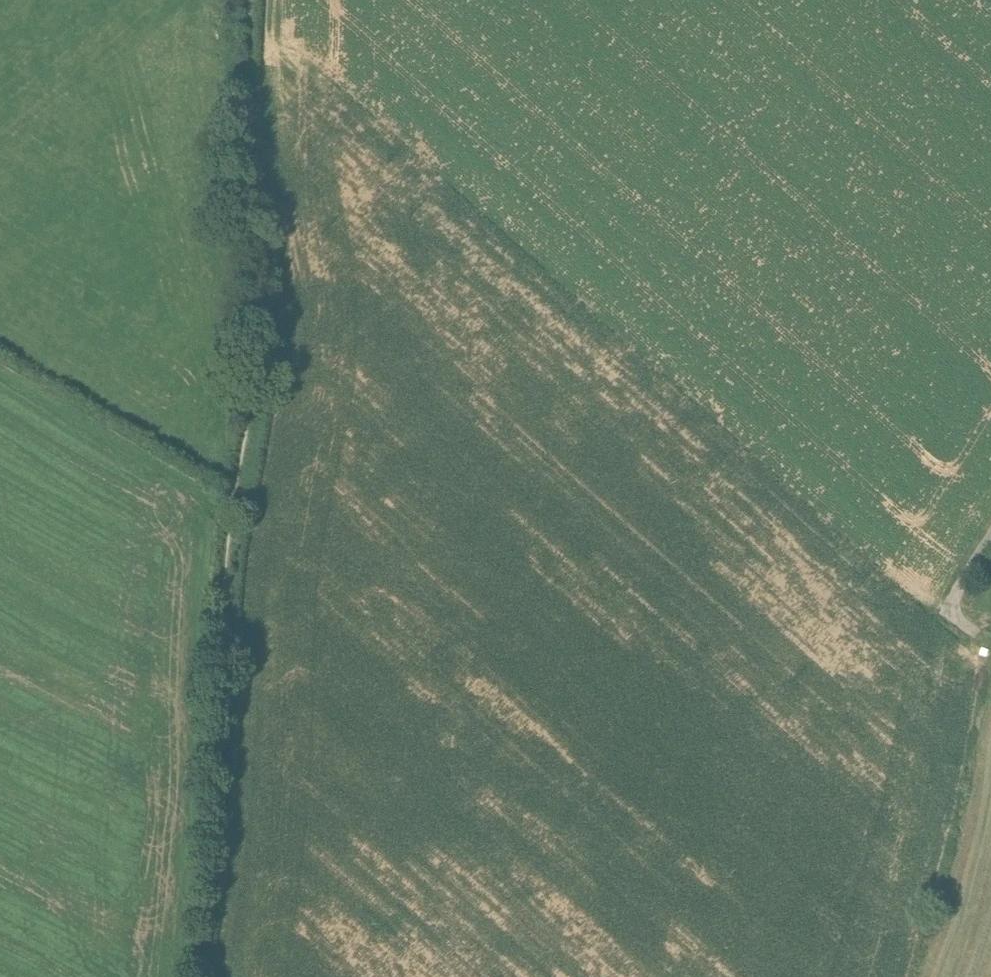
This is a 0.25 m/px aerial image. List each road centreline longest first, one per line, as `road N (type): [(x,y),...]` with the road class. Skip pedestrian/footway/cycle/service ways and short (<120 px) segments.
road 1 (track): [(247,0),(241,197),(260,334),(225,572),(219,818),(201,976)]
road 2 (track): [(979,633),(958,621),(952,604),(990,536)]

